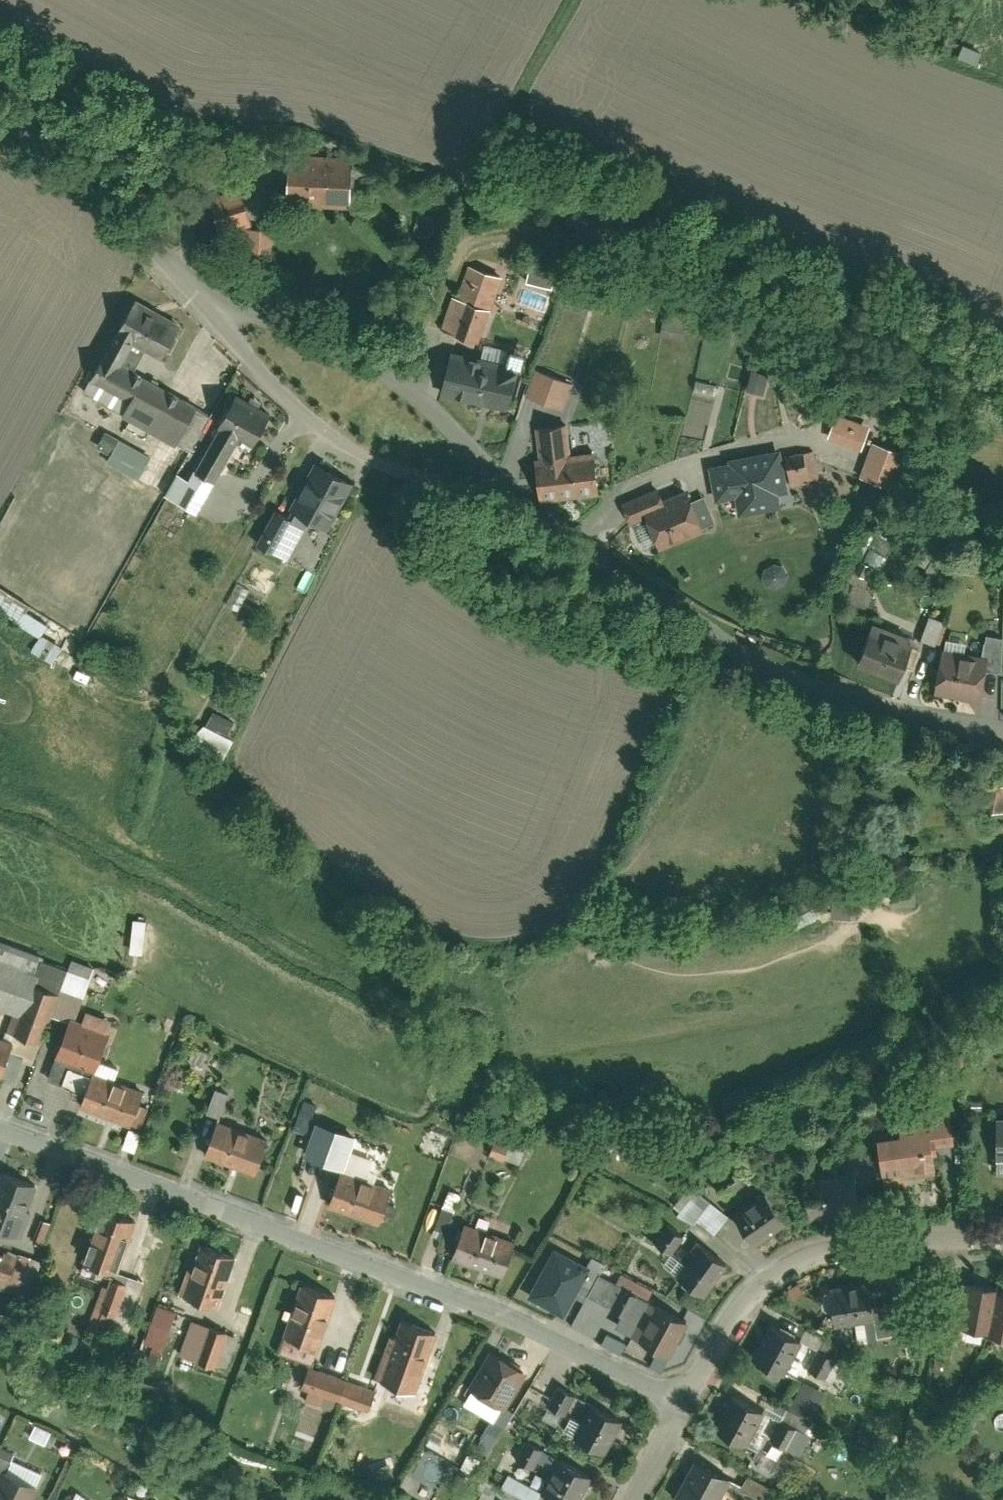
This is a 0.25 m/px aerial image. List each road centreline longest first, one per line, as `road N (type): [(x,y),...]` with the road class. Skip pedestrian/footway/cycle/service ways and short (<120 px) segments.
road 1 (residential): [(0,1127),(440,1287),(681,1398)]
road 2 (residential): [(1002,728),(884,699),(810,659),(675,609),(500,491)]
road 3 (residential): [(1002,1241),(833,1250),(778,1276),(729,1322),(681,1398)]
road 4 (residential): [(500,491),(453,489),(395,473),(319,433),(189,290)]
road 5 (residential): [(500,491),(430,411),(359,364),(189,290)]
road 6 (residential): [(189,290),(0,123)]

